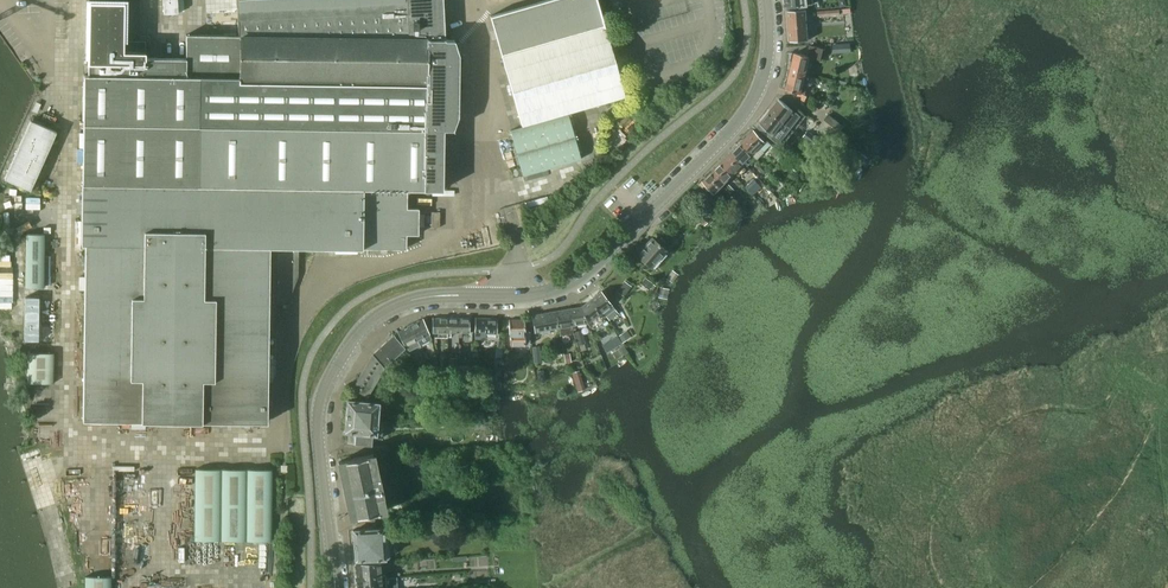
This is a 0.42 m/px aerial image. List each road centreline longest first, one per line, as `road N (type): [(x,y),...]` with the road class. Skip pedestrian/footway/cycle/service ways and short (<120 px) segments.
road 1 (tertiary): [(335,587),(319,419),(326,385),(352,342),(375,318),(415,300),(532,296),(576,280),(748,108),(767,57),(765,0)]

